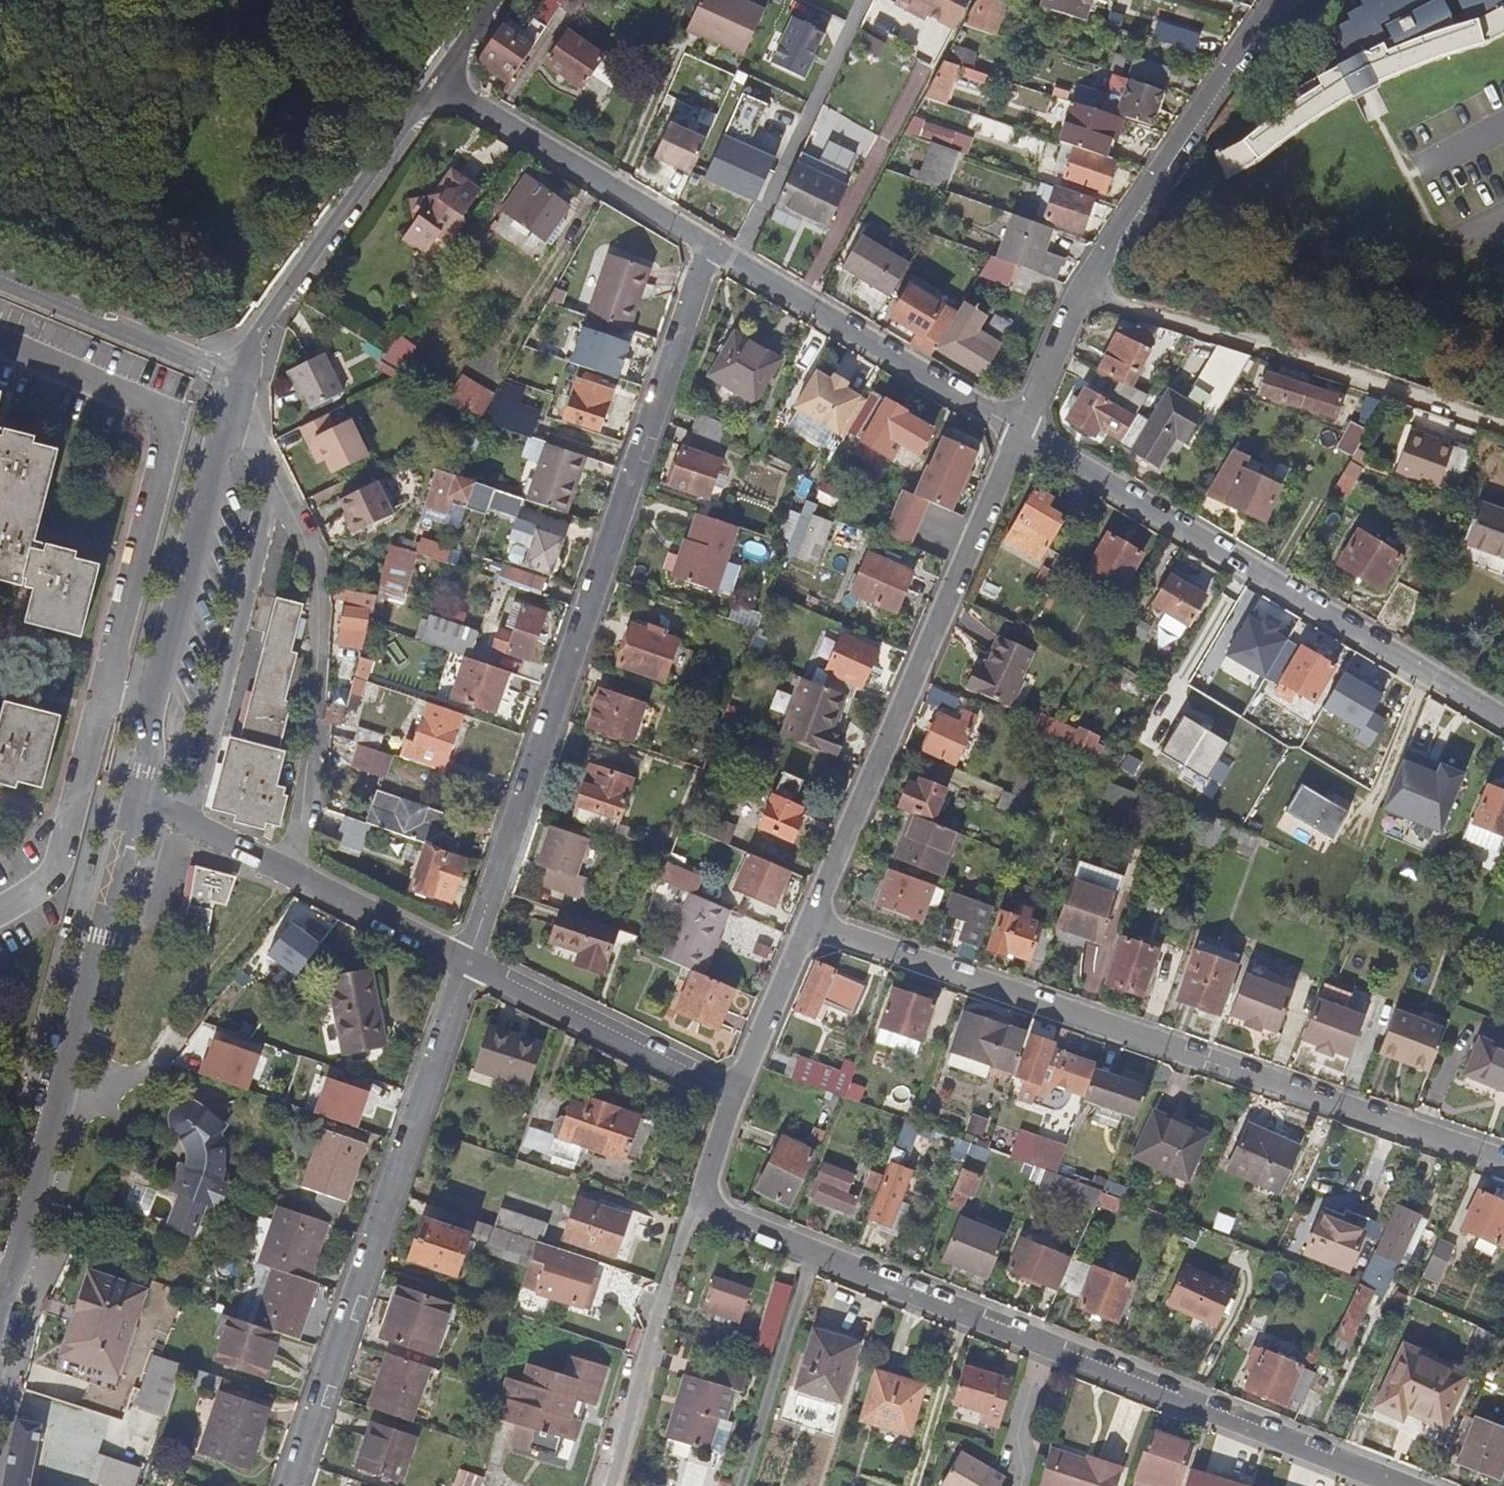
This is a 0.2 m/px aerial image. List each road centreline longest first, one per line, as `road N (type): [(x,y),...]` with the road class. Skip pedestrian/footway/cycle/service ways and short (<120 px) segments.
road 1 (residential): [(464,967),(714,247)]
road 2 (unclassified): [(810,921),(1503,1166)]
road 3 (residential): [(1503,726),(1019,431)]
road 4 (tertiary): [(137,796),(0,1331)]
road 5 (residential): [(290,1485),(464,967)]
road 6 (unclassified): [(810,921),(1019,431)]
road 7 (unclassified): [(1019,431),(1080,287),(1274,0)]
road 8 (residential): [(235,403),(311,558),(319,620),(305,798),(287,873)]
road 9 (residential): [(104,682),(173,414),(0,346)]
road 10 (residential): [(1045,1345),(1400,1485)]
road 11 (residential): [(695,1203),(1045,1345)]
road 12 (tertiary): [(438,87),(406,117),(266,320),(240,380)]
road 13 (residential): [(1019,431),(737,262)]
road 14 (residential): [(714,247),(438,87)]
road 15 (tertiary): [(235,403),(154,696)]
road 16 (residential): [(464,967),(733,1097)]
road 17 (residential): [(737,262),(864,0)]
road 18 (residential): [(686,1225),(607,1485)]
road 19 (residential): [(240,380),(0,280)]
road 20 (residential): [(287,873),(464,967)]
road 21 (residential): [(58,869),(104,682)]
road 22 (unclassified): [(733,1097),(810,921)]
road 23 (residential): [(137,796),(287,873)]
road 24 (residential): [(1020,1485),(1017,1437),(1045,1345)]

